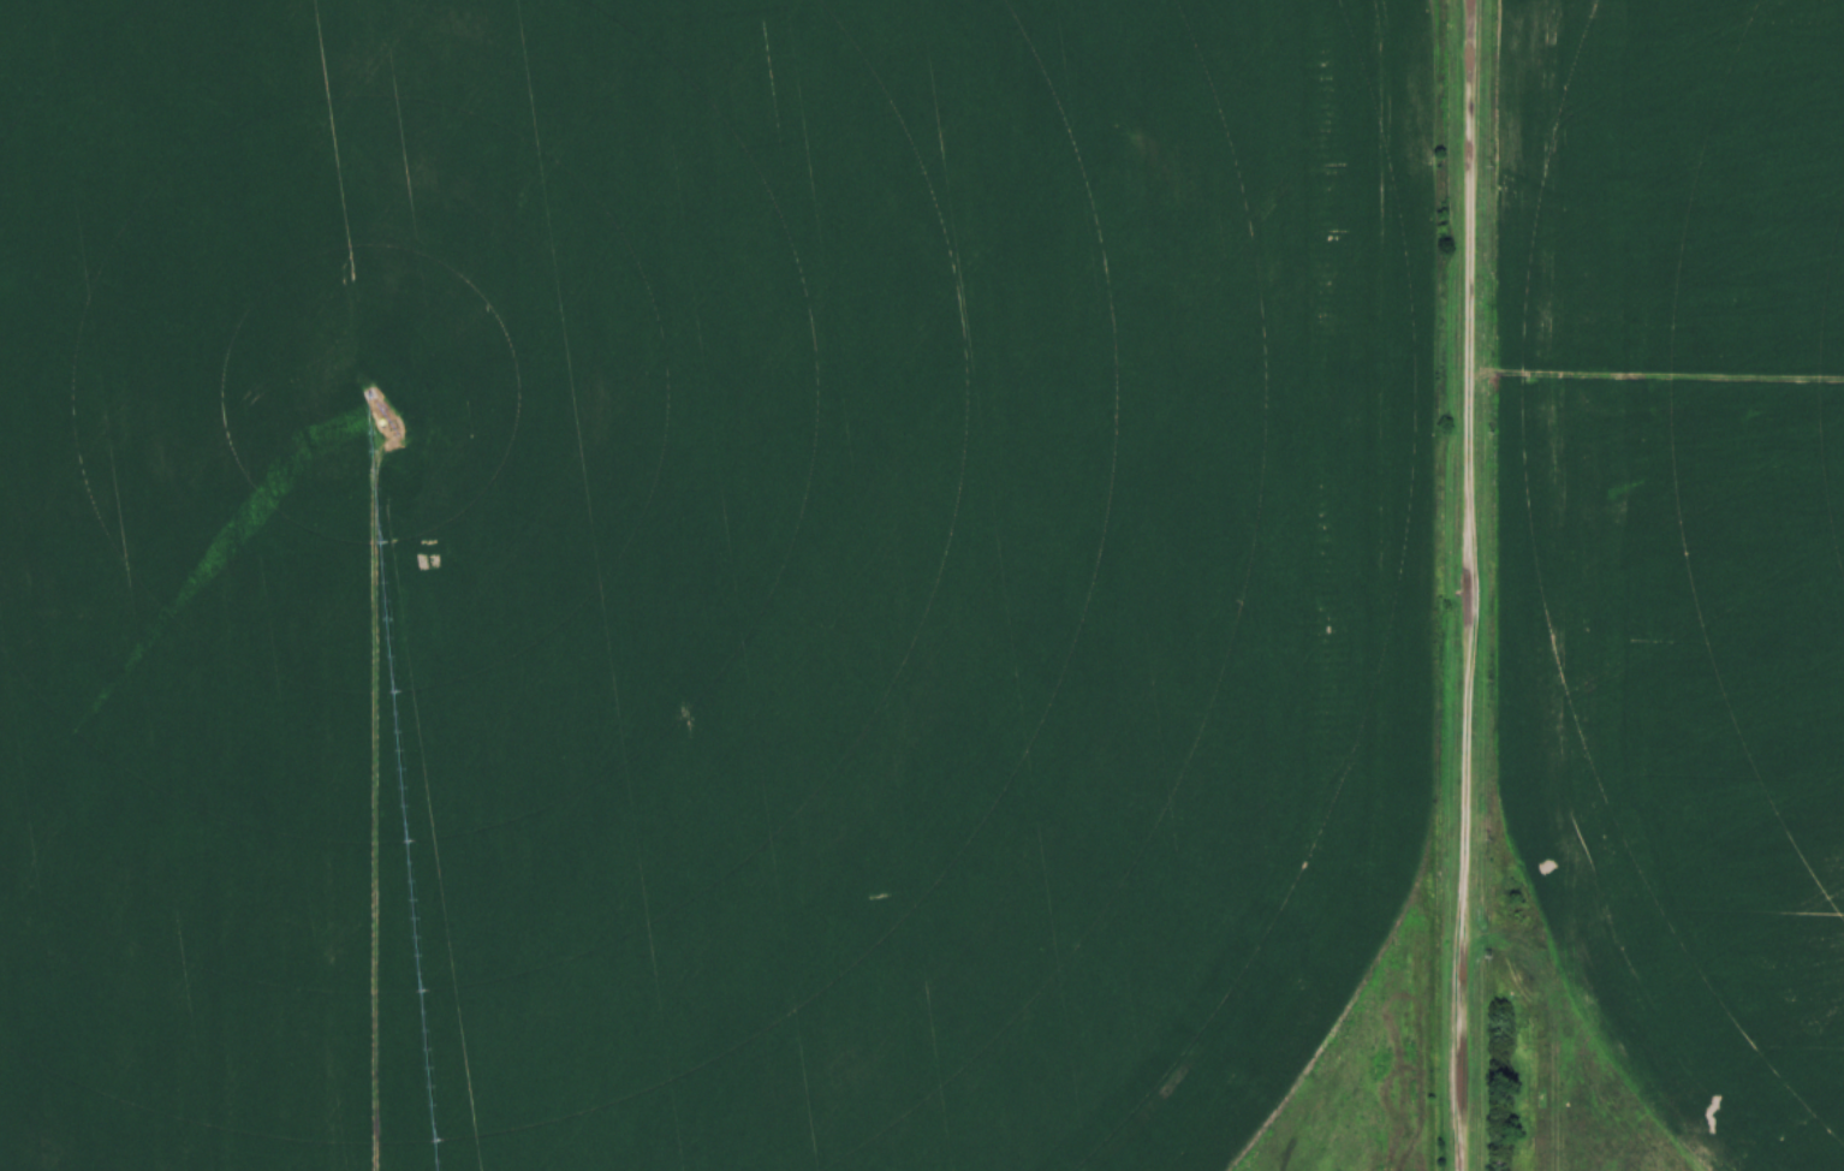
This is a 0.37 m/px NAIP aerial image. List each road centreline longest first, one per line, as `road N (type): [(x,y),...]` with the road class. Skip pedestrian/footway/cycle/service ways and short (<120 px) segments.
road 1 (residential): [(1464,1170),(1468,0)]

